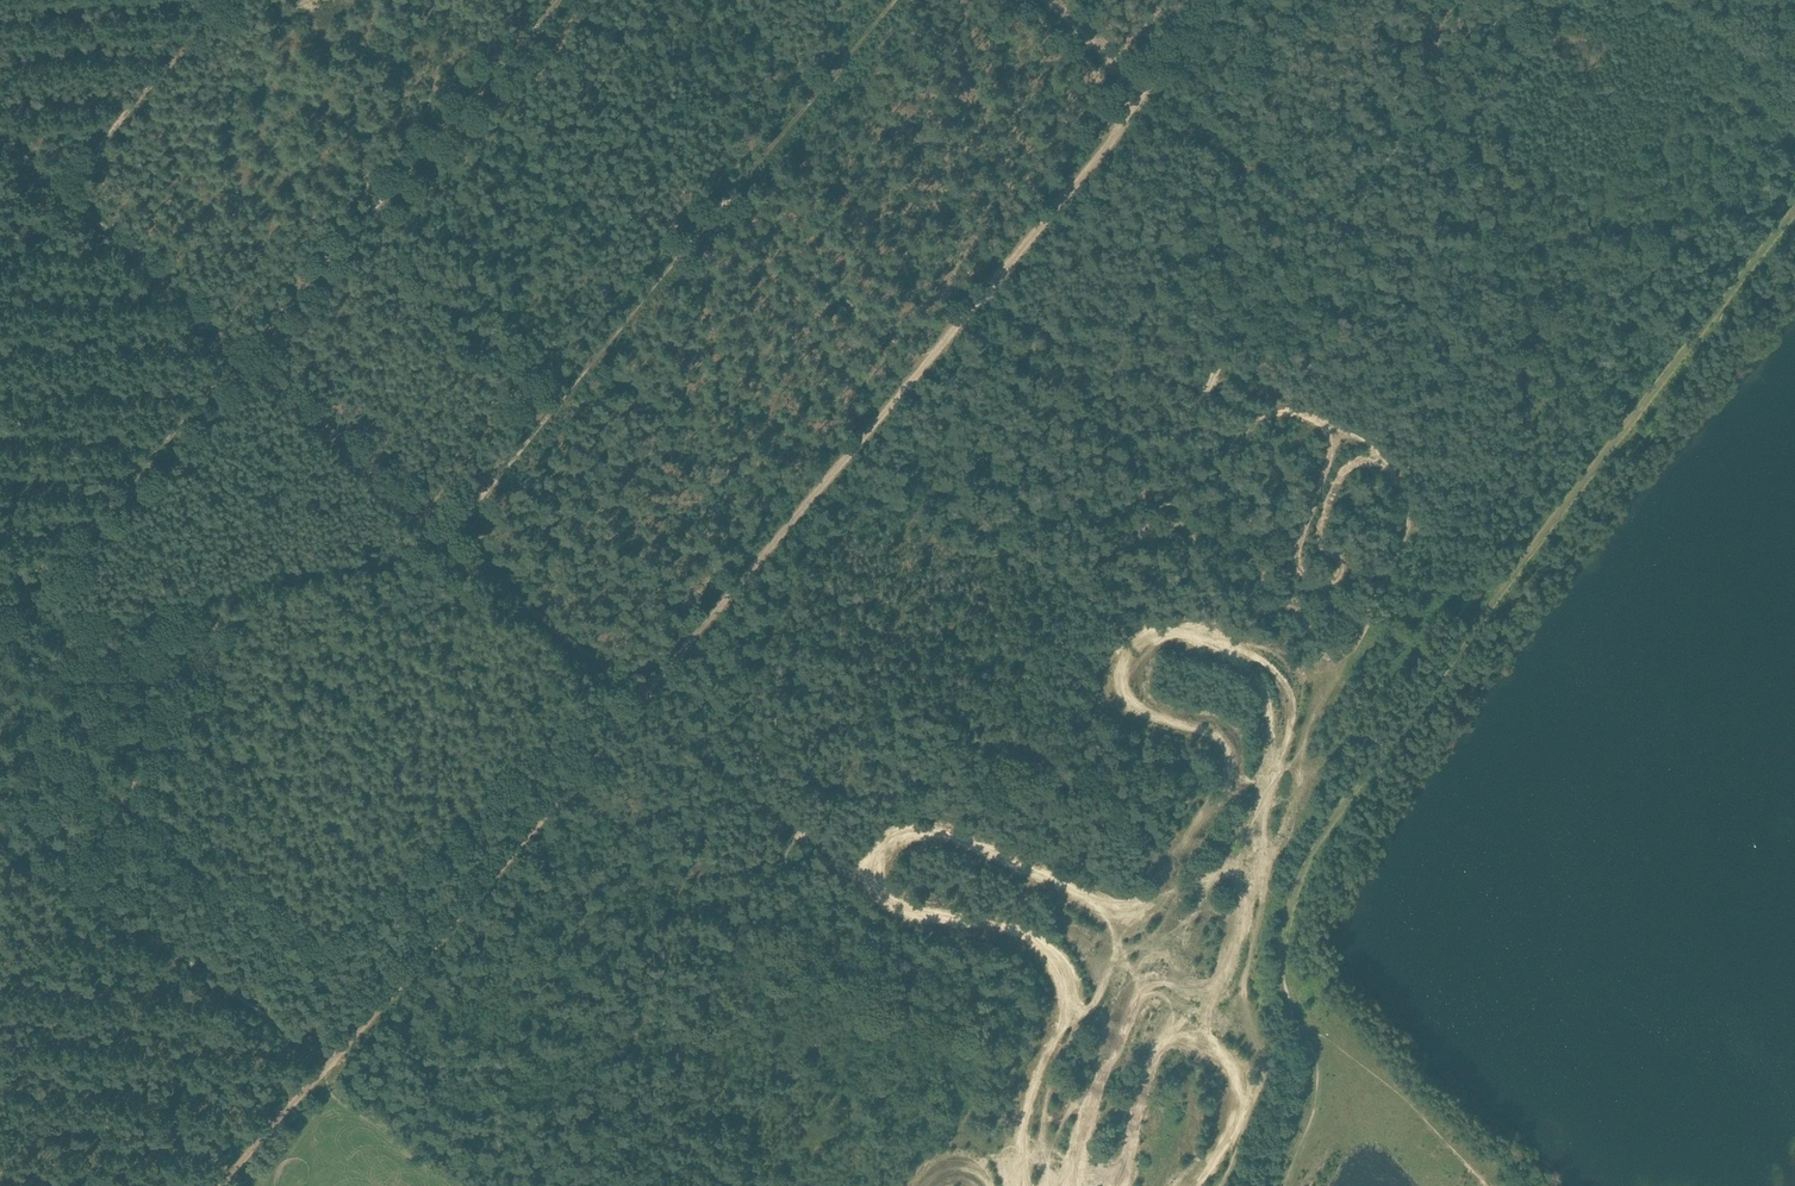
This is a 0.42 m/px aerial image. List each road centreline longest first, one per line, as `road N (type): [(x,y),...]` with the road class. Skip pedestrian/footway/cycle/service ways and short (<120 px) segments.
road 1 (track): [(1145,87),(228,1185)]
road 2 (track): [(897,0),(447,540),(24,623)]
road 3 (unclassified): [(1296,1009),(1282,955),(1299,885),(1328,827),(1794,217)]
road 4 (track): [(247,365),(631,697),(813,838)]
road 5 (track): [(247,365),(557,0)]
road 6 (track): [(24,623),(247,365)]
road 7 (track): [(56,190),(247,365)]
road 8 (track): [(225,0),(56,190)]
road 9 (track): [(1296,1009),(1319,1070),(1285,1185)]
road 10 (track): [(1145,87),(1040,0)]

